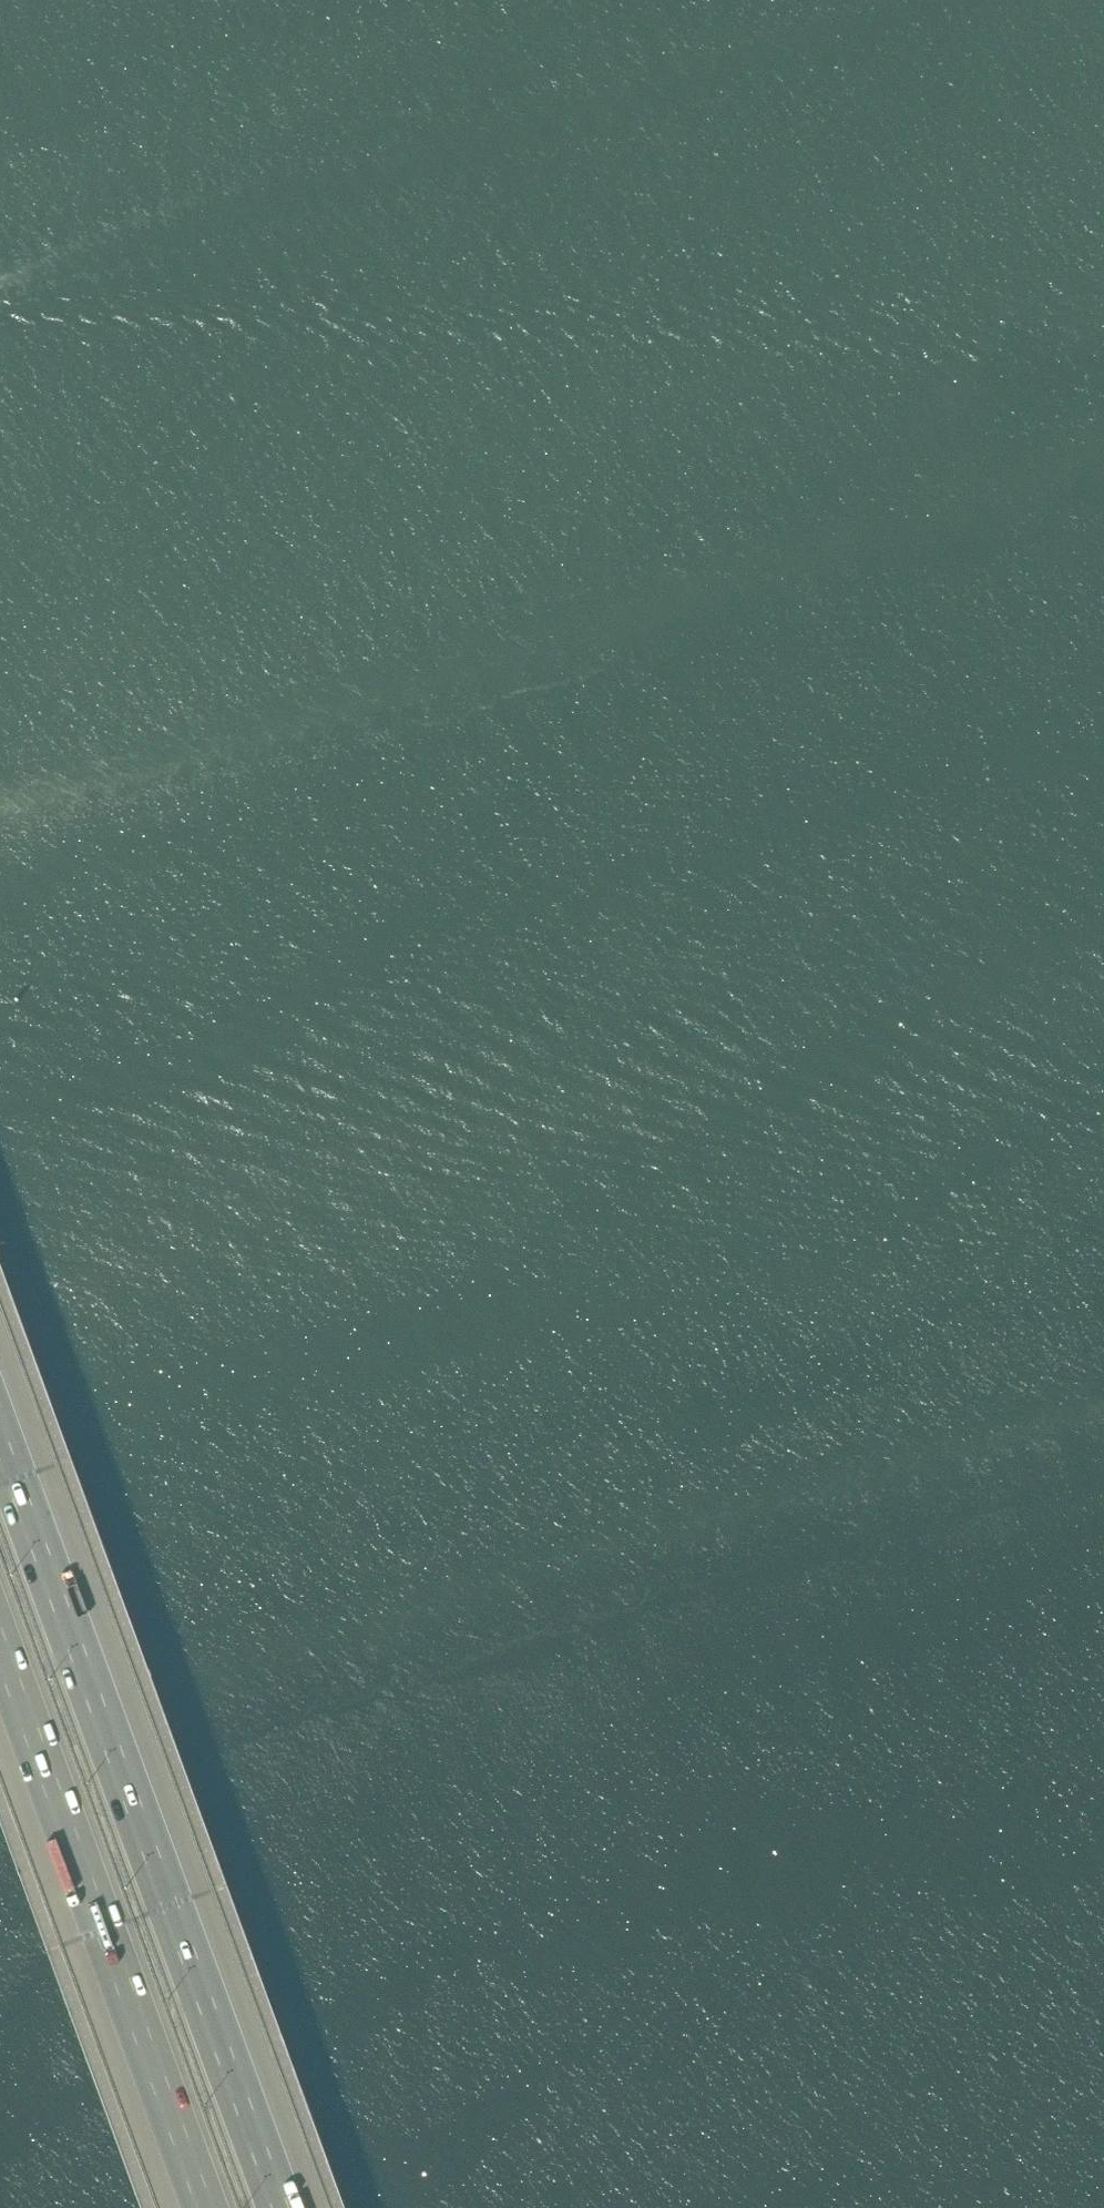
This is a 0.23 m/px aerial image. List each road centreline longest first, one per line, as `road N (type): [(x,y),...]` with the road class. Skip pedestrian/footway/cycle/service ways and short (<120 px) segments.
road 1 (motorway): [(283,2207),(0,1430)]
road 2 (motorway): [(0,1640),(207,2207)]

